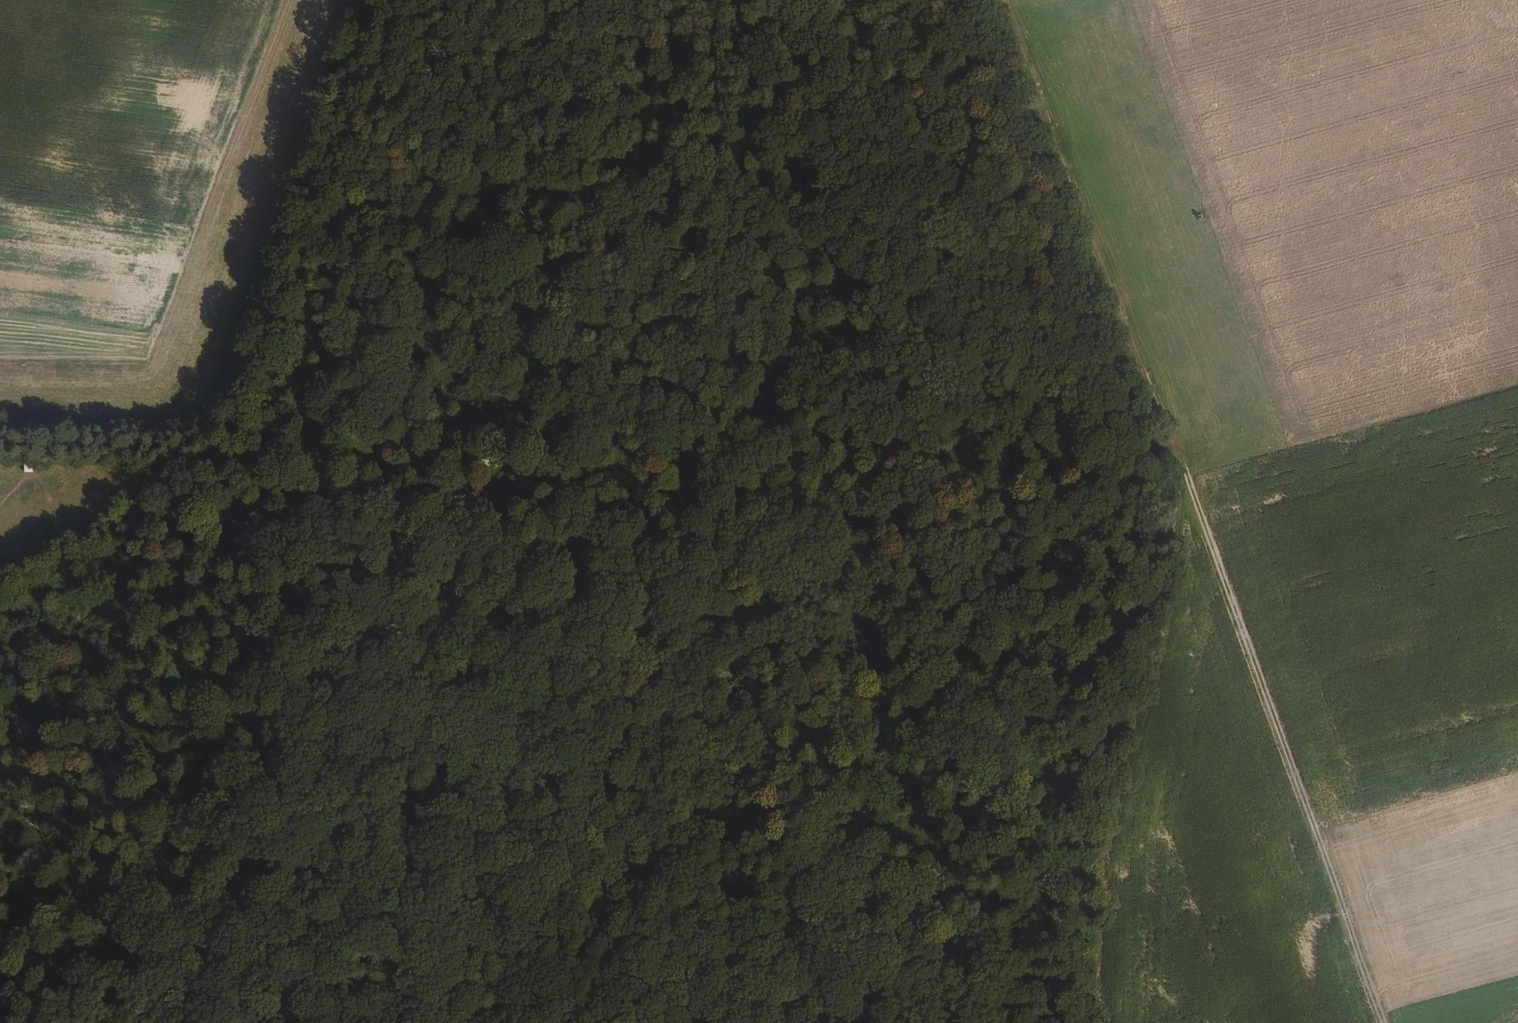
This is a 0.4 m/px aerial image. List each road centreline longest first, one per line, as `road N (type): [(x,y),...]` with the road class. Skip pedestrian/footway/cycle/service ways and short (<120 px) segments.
road 1 (track): [(1389,1022),(1223,535),(1016,0)]

